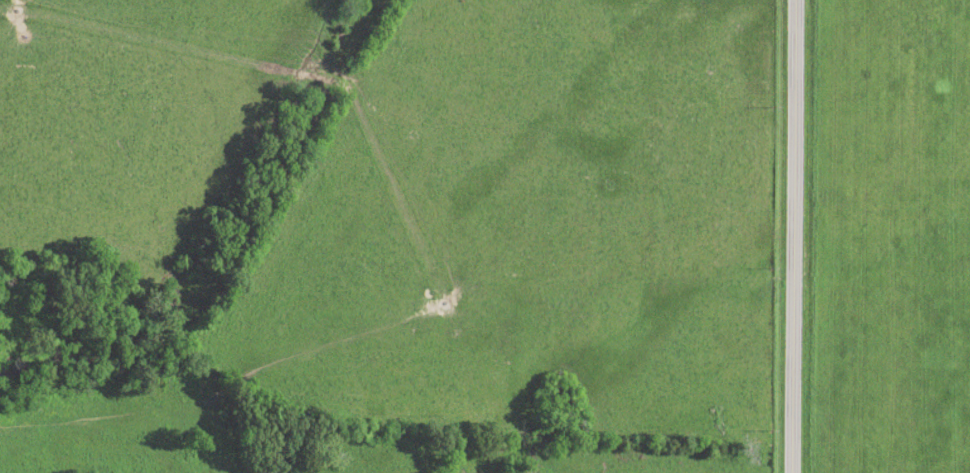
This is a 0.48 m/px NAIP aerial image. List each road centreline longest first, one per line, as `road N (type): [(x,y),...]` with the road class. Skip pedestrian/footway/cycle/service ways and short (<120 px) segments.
road 1 (secondary): [(787,472),(790,0)]

